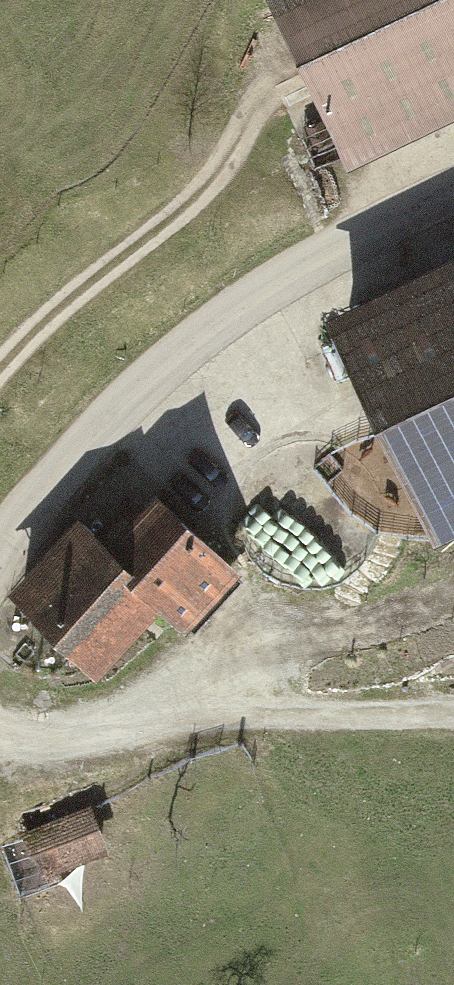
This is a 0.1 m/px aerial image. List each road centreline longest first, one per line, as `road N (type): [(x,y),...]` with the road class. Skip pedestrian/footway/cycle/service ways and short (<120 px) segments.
road 1 (tertiary): [(0,559),(84,461),(282,289),(453,206)]
road 2 (track): [(434,650),(349,638),(239,662),(151,704),(43,721),(0,709)]
road 3 (track): [(0,376),(181,221),(236,153),(263,90)]

